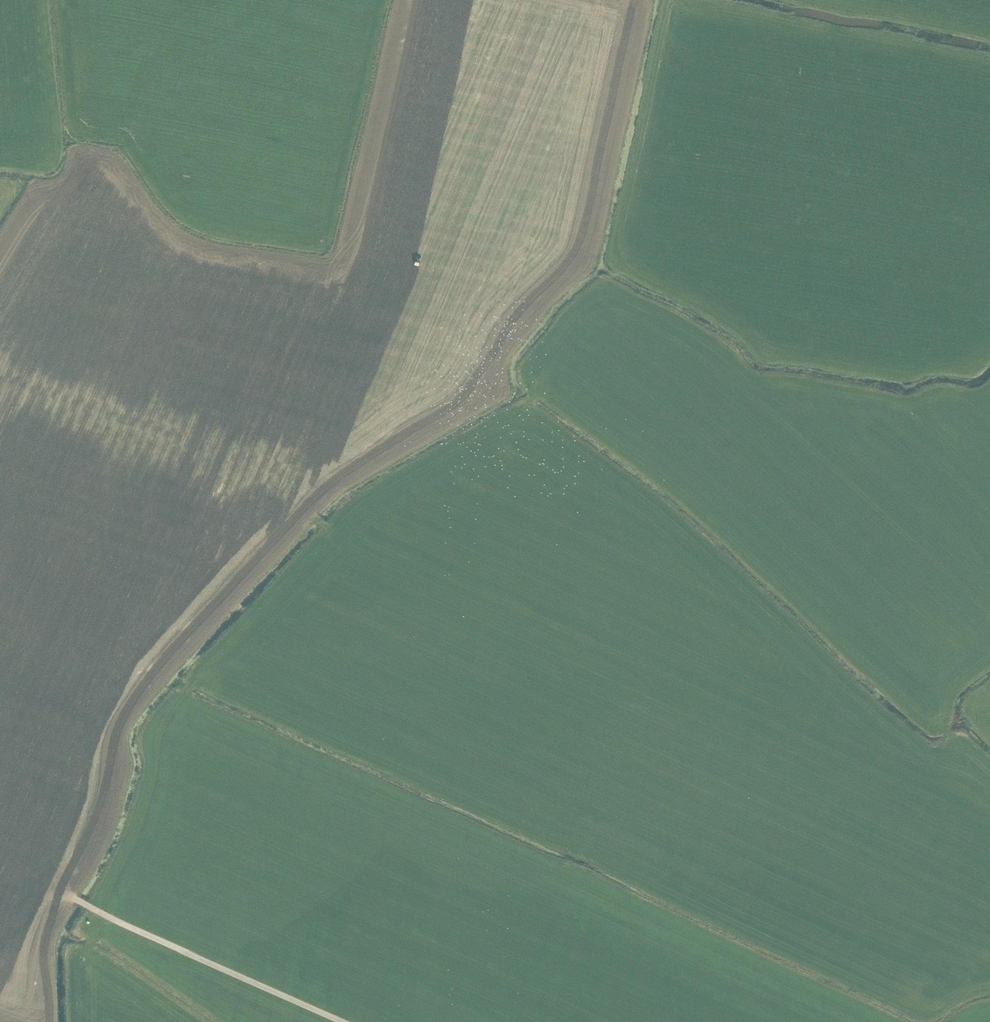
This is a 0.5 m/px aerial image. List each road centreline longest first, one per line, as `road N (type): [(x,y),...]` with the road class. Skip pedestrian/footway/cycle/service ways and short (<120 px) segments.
road 1 (track): [(346,480),(123,715),(56,876),(66,899),(337,1021)]

